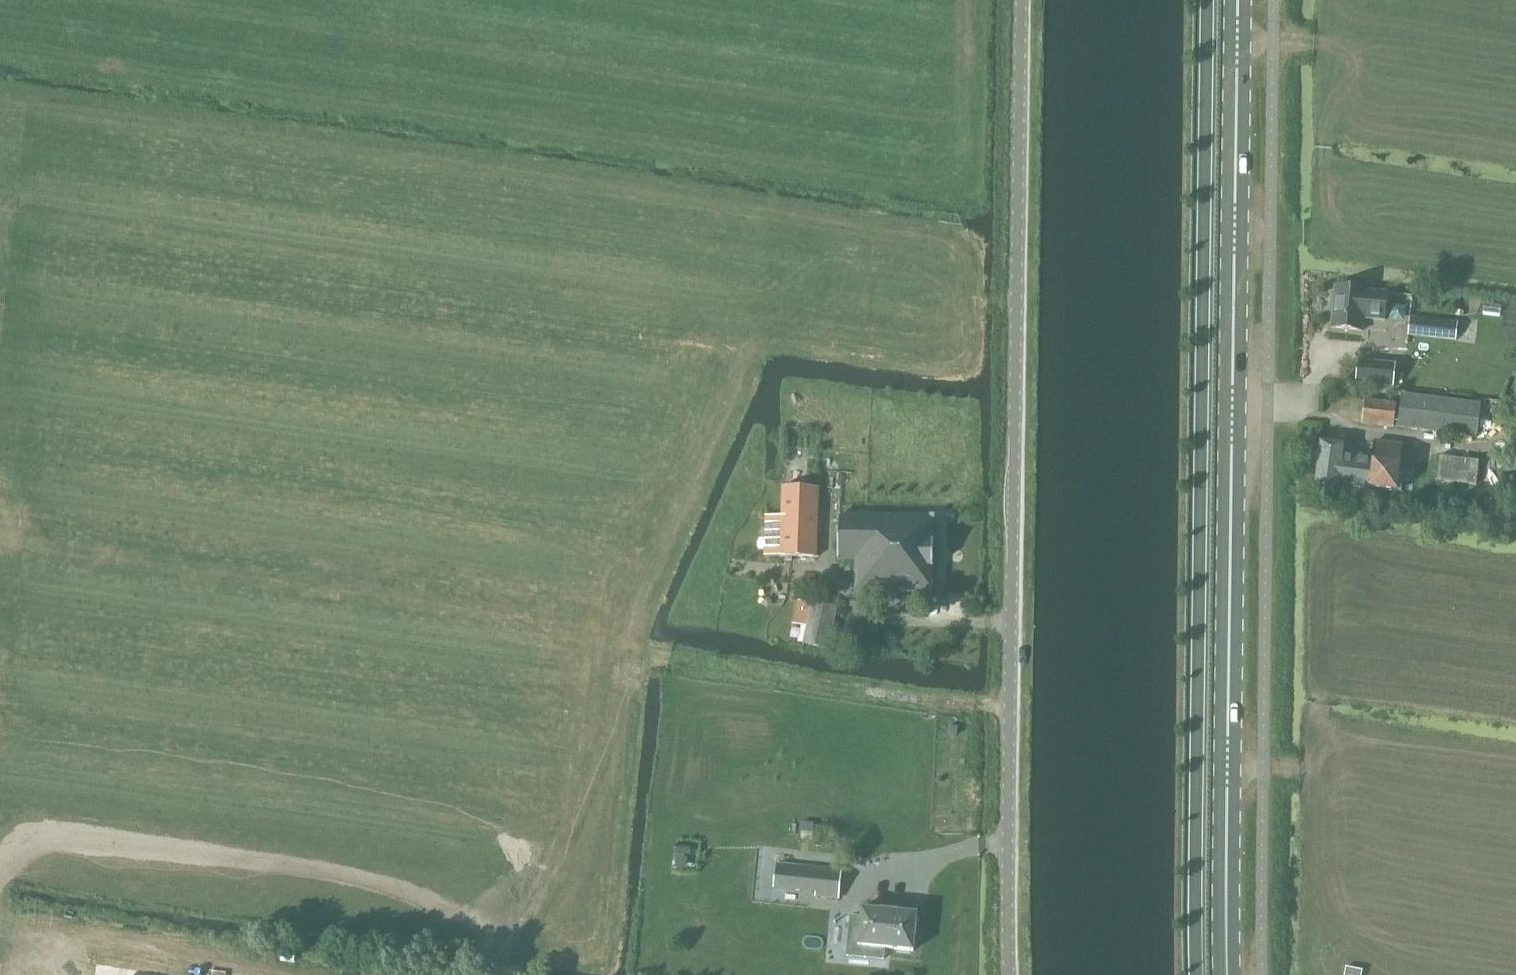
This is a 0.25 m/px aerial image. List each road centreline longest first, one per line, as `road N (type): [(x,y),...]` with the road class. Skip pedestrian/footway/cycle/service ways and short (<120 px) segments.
road 1 (unclassified): [(1016,974),(1026,0)]
road 2 (primary): [(1229,974),(1239,0)]
road 3 (track): [(1356,779),(1228,772)]

